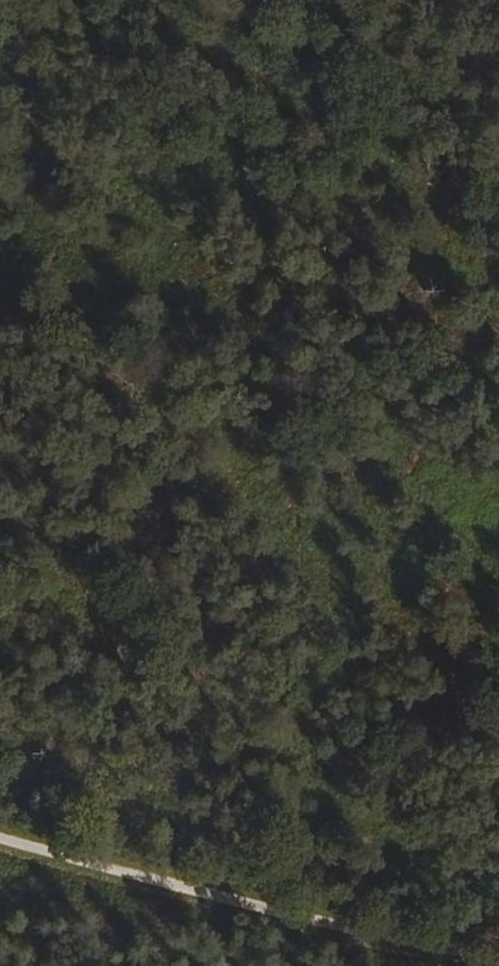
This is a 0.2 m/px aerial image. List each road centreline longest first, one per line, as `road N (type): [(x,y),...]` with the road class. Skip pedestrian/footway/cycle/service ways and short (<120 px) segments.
road 1 (track): [(0,840),(204,896),(498,961)]

